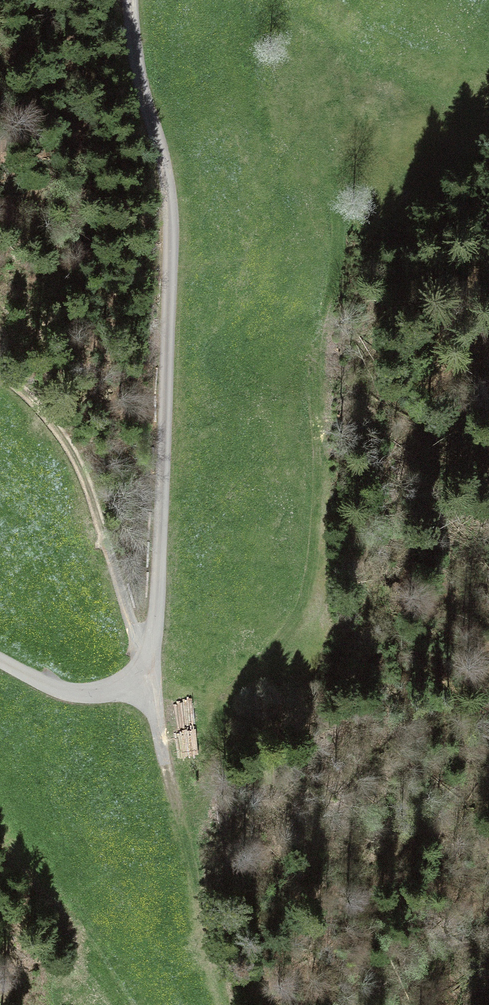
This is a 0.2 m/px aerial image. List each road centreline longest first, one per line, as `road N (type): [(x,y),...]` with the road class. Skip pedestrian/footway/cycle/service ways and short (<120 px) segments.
road 1 (track): [(130,0),(171,216),(158,592),(143,668)]
road 2 (track): [(143,668),(78,461),(58,425),(0,372)]
road 3 (track): [(143,668),(117,688),(87,693),(41,683),(0,661)]

